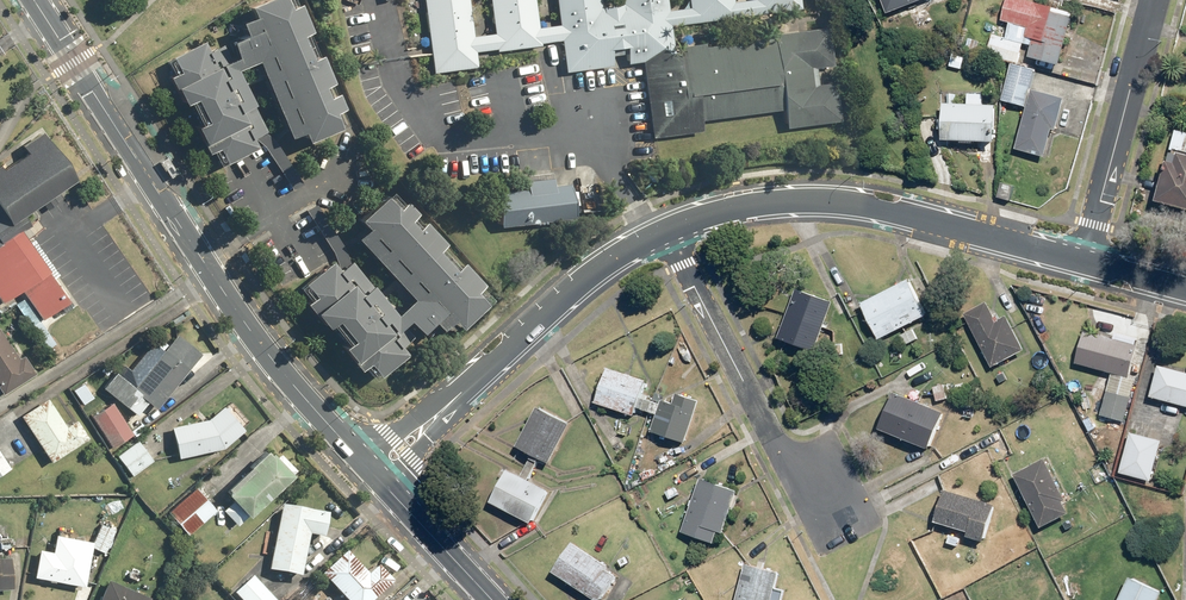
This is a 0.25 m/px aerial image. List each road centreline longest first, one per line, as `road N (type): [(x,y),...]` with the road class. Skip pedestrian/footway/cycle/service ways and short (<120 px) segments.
road 1 (secondary): [(373,474),(254,336),(34,0)]
road 2 (tertiary): [(667,226),(777,200),(842,202),(1086,256)]
road 3 (tertiary): [(373,474),(550,307),(667,226)]
road 4 (residential): [(836,519),(813,476),(783,451),(667,226)]
road 5 (residential): [(1156,0),(1086,256)]
road 6 (secondary): [(491,599),(373,474)]

